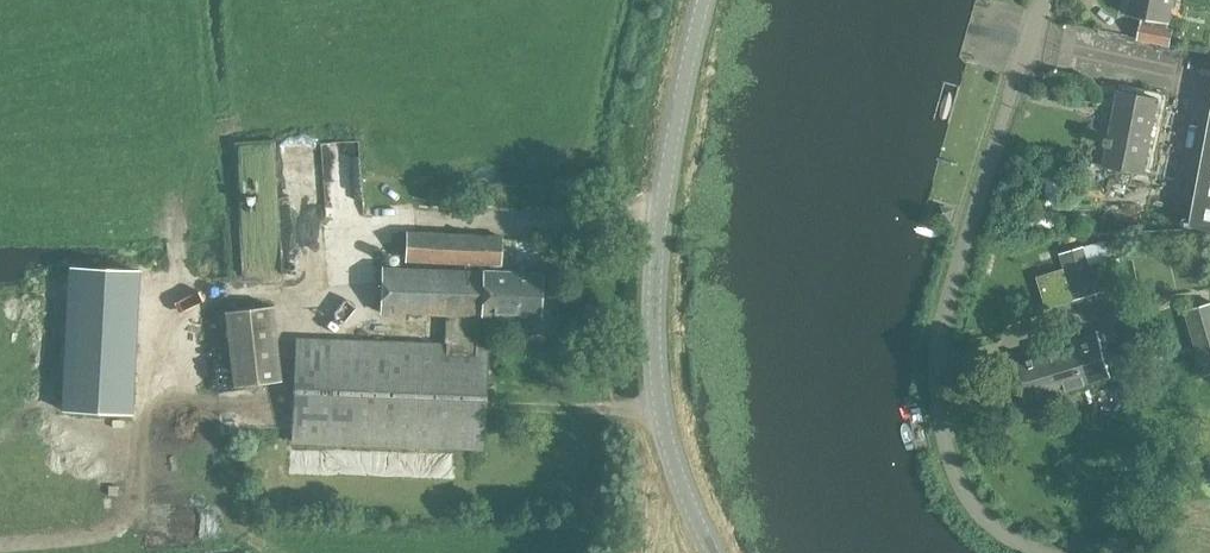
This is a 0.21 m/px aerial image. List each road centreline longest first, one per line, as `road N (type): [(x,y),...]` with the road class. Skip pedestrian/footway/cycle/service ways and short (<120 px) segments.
road 1 (track): [(0,545),(127,526),(160,308),(189,291),(337,289),(382,229),(414,213),(660,219)]
road 2 (unclassified): [(1034,552),(984,523),(964,497),(939,407),(949,301),(1047,0)]
road 3 (tertiary): [(714,552),(686,495),(660,406),(654,296),(672,138),(704,0)]
road 4 (track): [(496,414),(660,406)]

